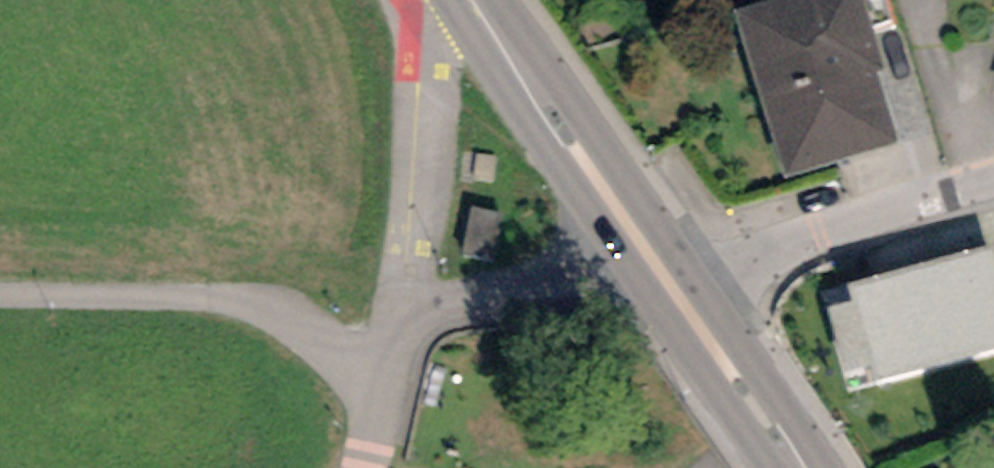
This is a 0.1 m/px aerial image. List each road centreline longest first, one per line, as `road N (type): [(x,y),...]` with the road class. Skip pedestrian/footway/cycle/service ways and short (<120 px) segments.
road 1 (residential): [(679,300),(745,260),(993,190)]
road 2 (residential): [(397,315),(458,0)]
road 3 (secondary): [(636,242),(466,0)]
road 4 (residential): [(397,315),(498,304),(580,277),(636,242)]
road 5 (secondary): [(793,467),(679,300)]
road 6 (residential): [(363,467),(397,315)]

